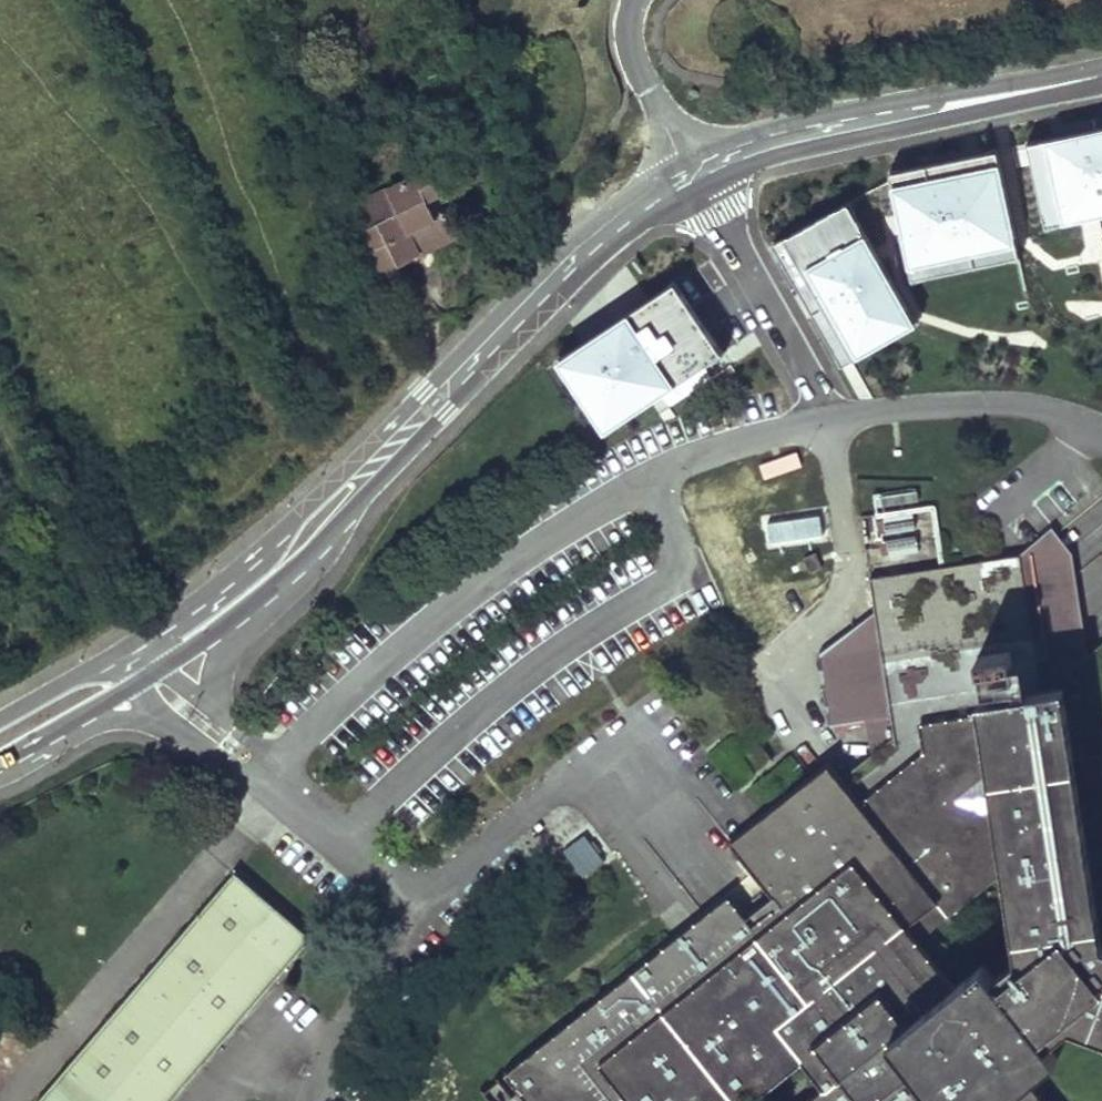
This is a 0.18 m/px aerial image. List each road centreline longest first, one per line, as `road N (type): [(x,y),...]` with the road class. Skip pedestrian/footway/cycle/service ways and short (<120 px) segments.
road 1 (unclassified): [(0,761),(254,603),(603,256),(697,186)]
road 2 (unclassified): [(684,161),(581,235),(305,512),(195,605),(0,720)]
road 3 (unclassified): [(949,102),(866,107),(783,124),(684,161)]
road 4 (unclassified): [(697,186),(815,139),(949,102)]
road 5 (residential): [(684,161),(630,45),(634,0)]
road 6 (unclassified): [(1101,74),(949,102)]

